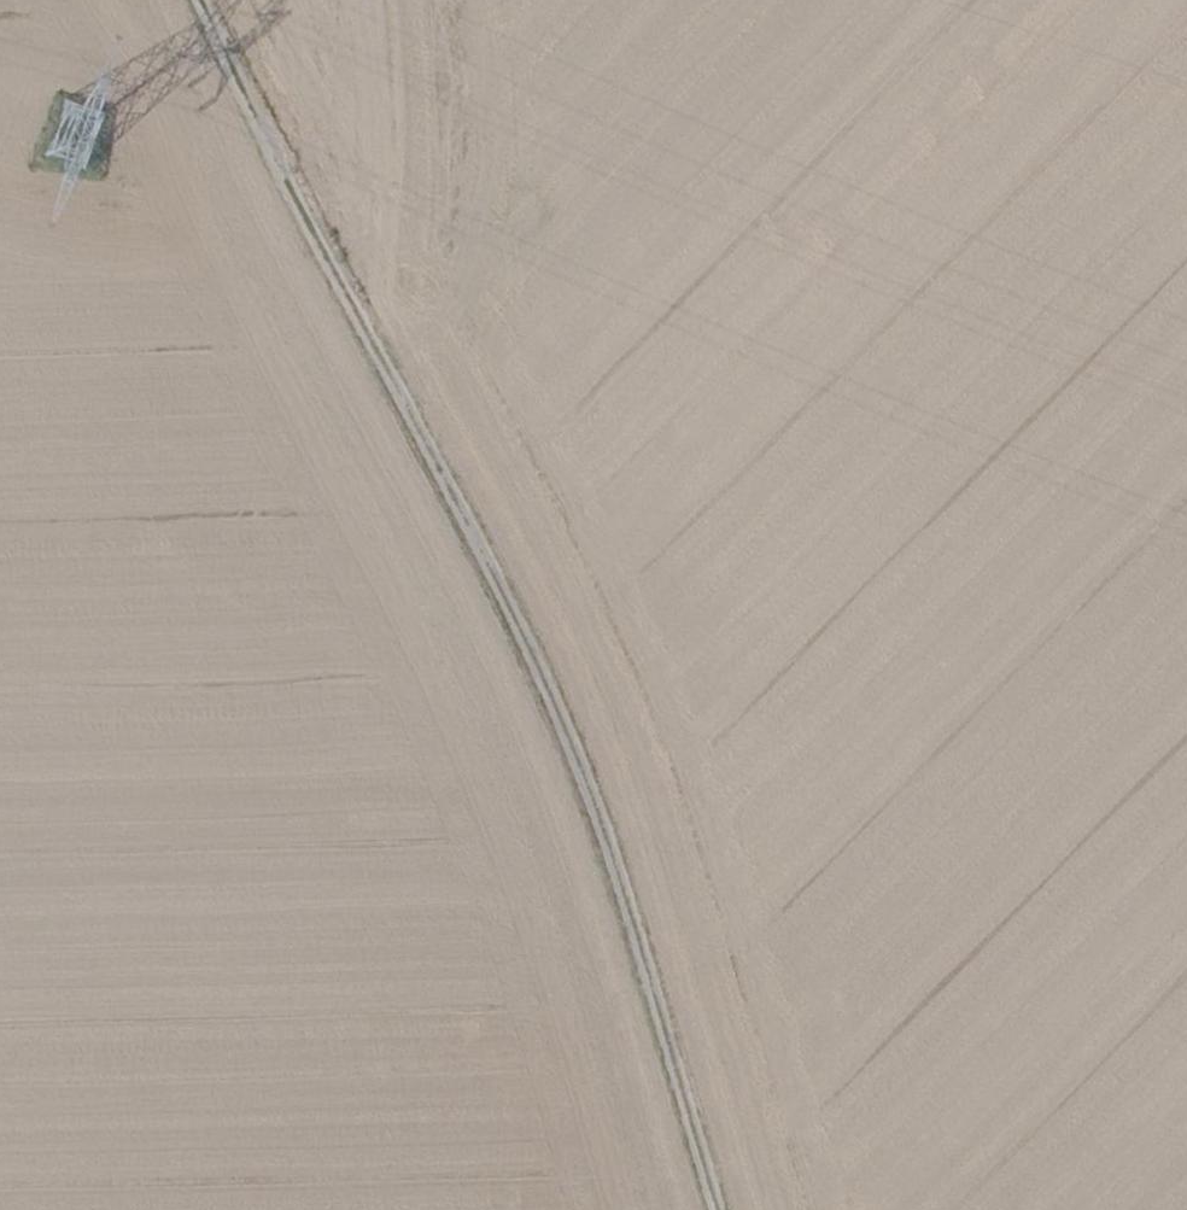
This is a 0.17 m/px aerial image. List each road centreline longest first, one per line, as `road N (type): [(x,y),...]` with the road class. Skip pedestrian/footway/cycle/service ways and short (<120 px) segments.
road 1 (track): [(717,1209),(636,926),(492,563),(203,0)]

